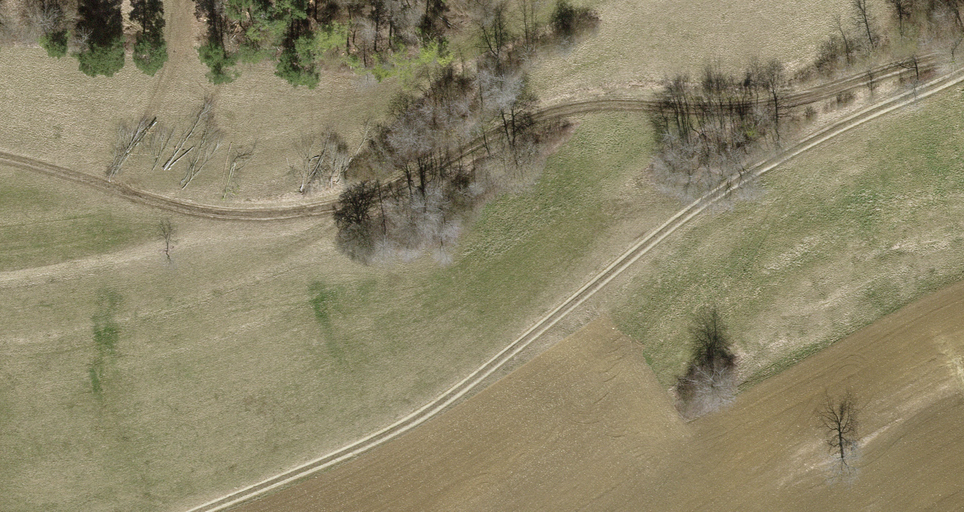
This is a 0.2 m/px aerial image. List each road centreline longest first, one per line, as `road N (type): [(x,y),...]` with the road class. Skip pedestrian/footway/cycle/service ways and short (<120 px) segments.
road 1 (track): [(0,156),(170,205),(264,215),(399,189),(524,119),(579,105),(771,105),(963,53)]
road 2 (track): [(200,511),(414,419),(727,184),(963,73)]

